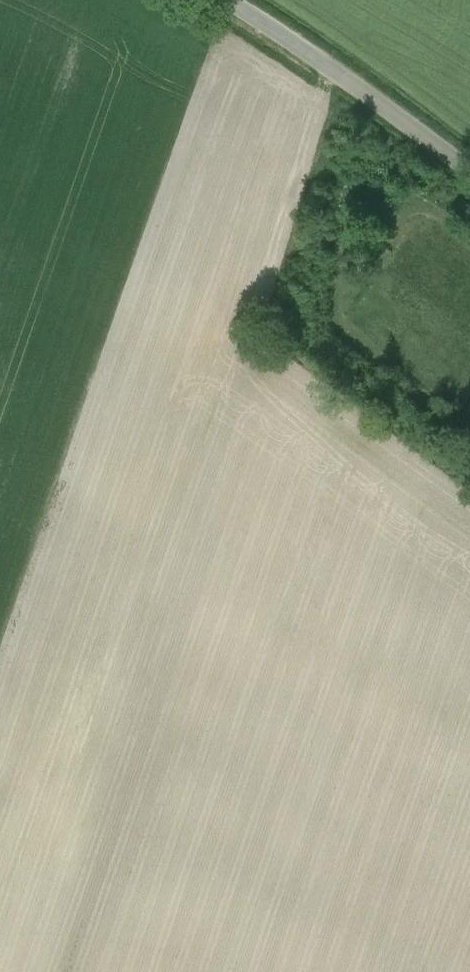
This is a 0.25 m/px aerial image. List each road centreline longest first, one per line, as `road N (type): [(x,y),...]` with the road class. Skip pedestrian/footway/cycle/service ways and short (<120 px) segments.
road 1 (tertiary): [(469,169),(220,0)]

